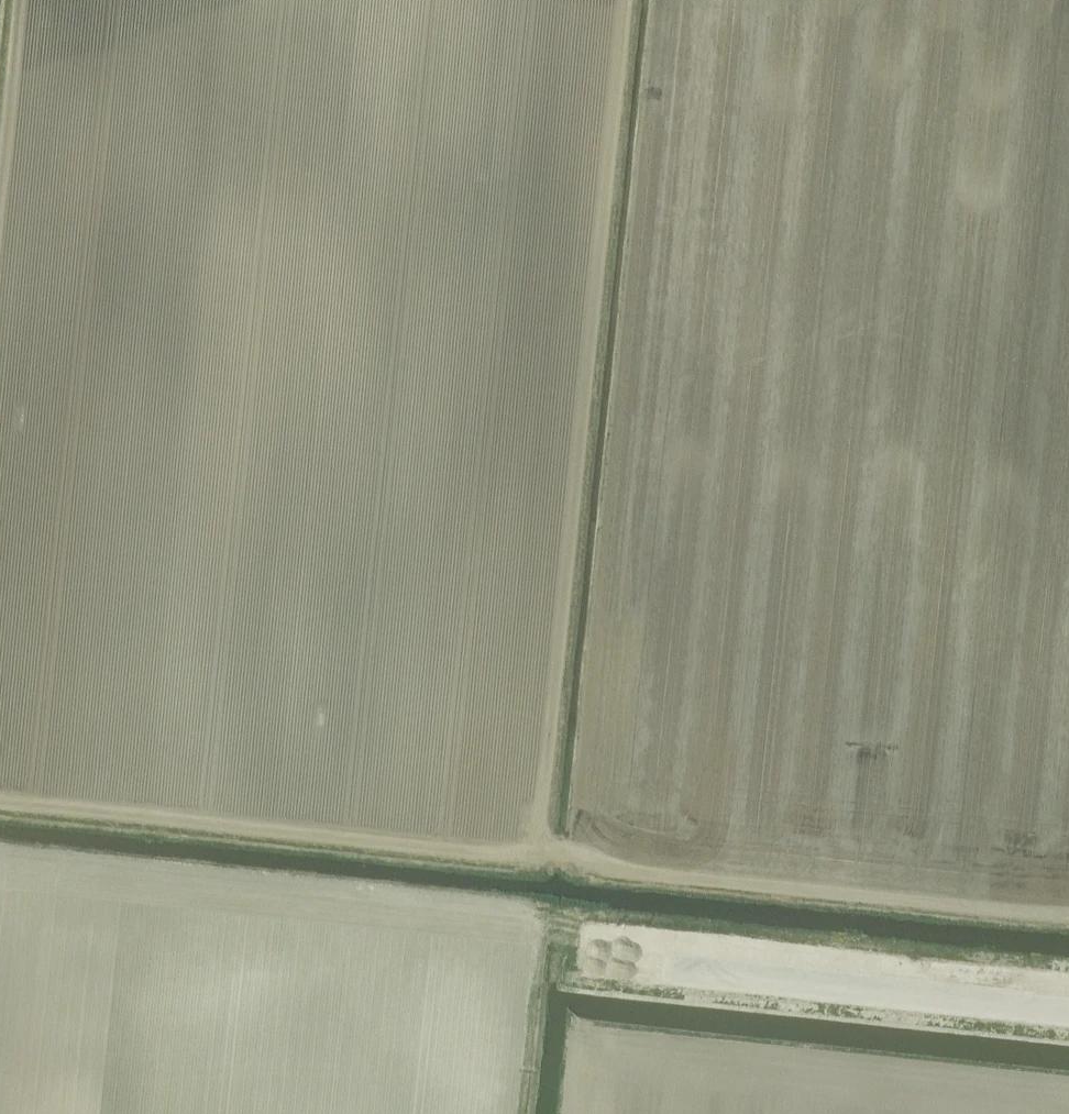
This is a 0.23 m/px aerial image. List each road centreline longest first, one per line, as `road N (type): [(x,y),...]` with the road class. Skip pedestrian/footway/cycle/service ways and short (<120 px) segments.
road 1 (unclassified): [(1068,1004),(621,957)]

